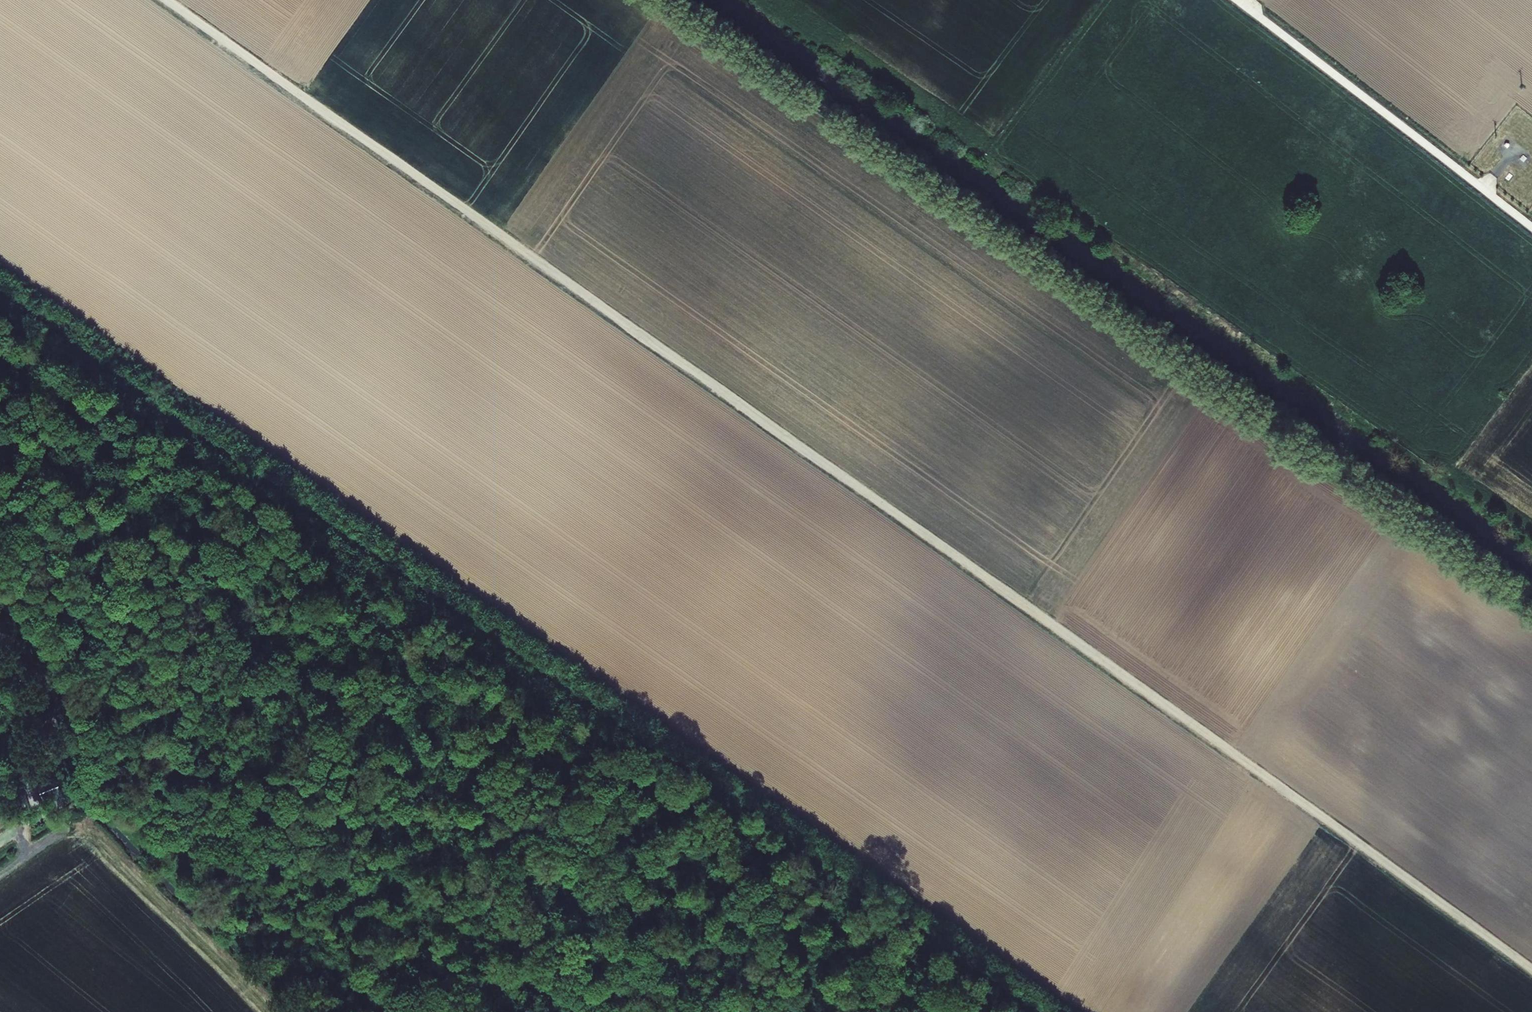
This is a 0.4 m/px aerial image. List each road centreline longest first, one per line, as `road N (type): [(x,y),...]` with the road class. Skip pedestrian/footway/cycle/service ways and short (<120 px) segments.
road 1 (track): [(166,0),(1531,968)]
road 2 (track): [(1531,228),(1236,0)]

